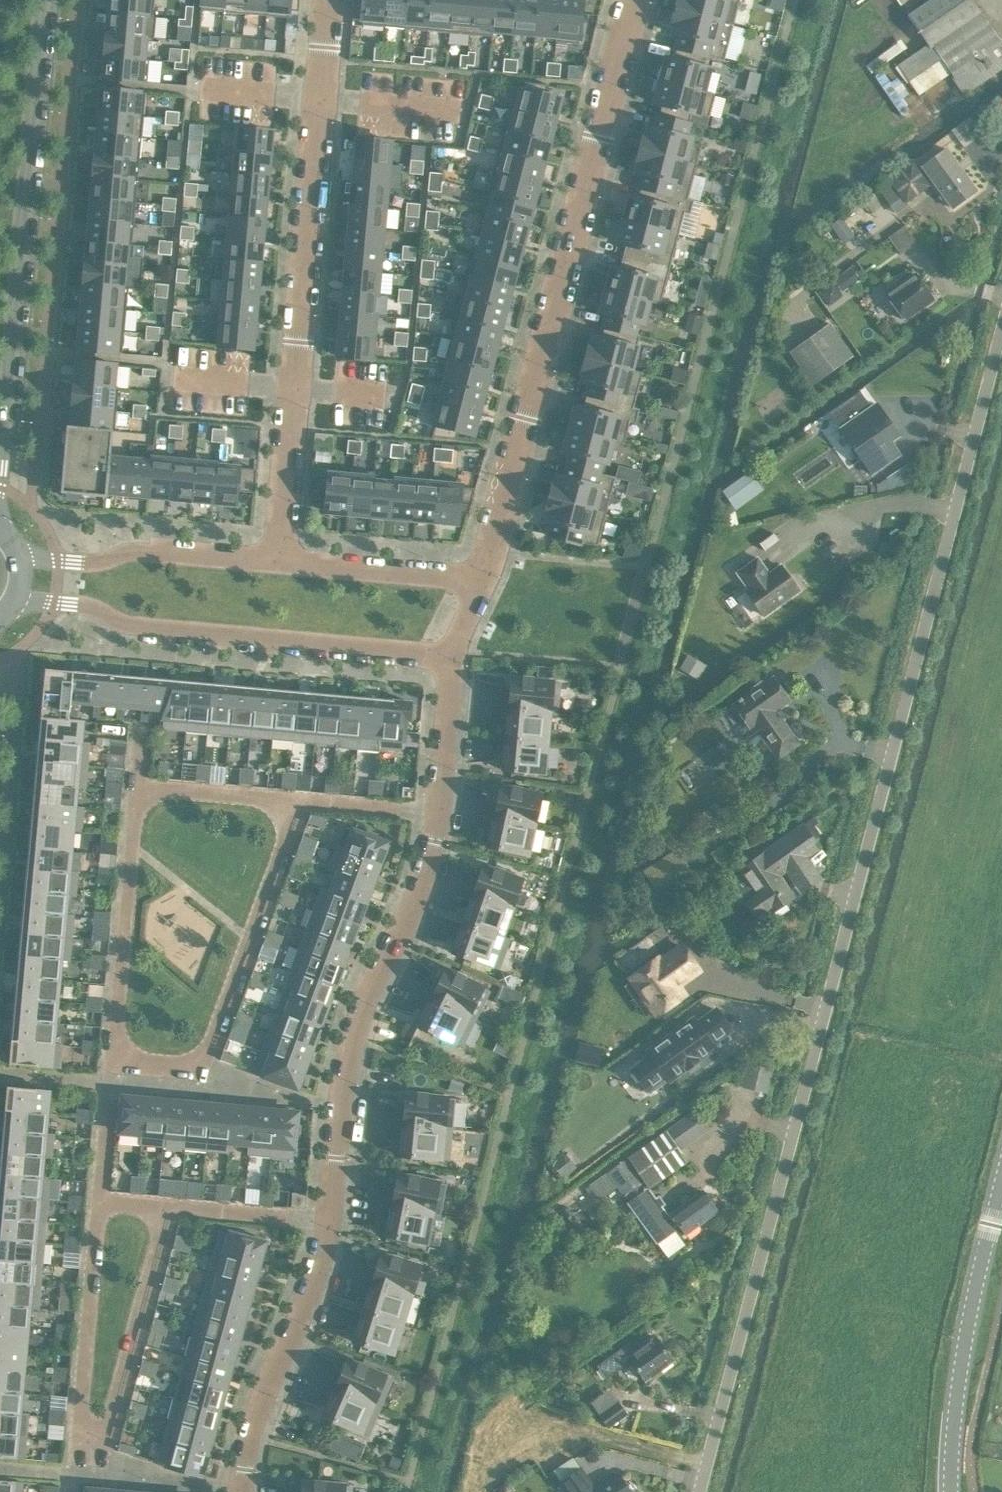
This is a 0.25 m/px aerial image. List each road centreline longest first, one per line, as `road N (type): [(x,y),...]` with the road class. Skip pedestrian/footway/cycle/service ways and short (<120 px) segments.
road 1 (unclassified): [(699,1491),(1001,326)]
road 2 (residential): [(454,654),(435,848),(351,1050),(326,1249),(258,1422),(241,1491)]
road 3 (residential): [(480,582),(634,0)]
road 4 (residential): [(329,0),(280,563)]
road 5 (tertiary): [(0,478),(41,0)]
road 6 (residential): [(15,596),(91,605),(134,624),(454,654)]
road 7 (tertiary): [(950,1491),(966,1334),(1001,1176)]
road 8 (residential): [(280,563),(139,552),(92,563),(17,557)]
road 9 (residential): [(280,563),(480,582)]

